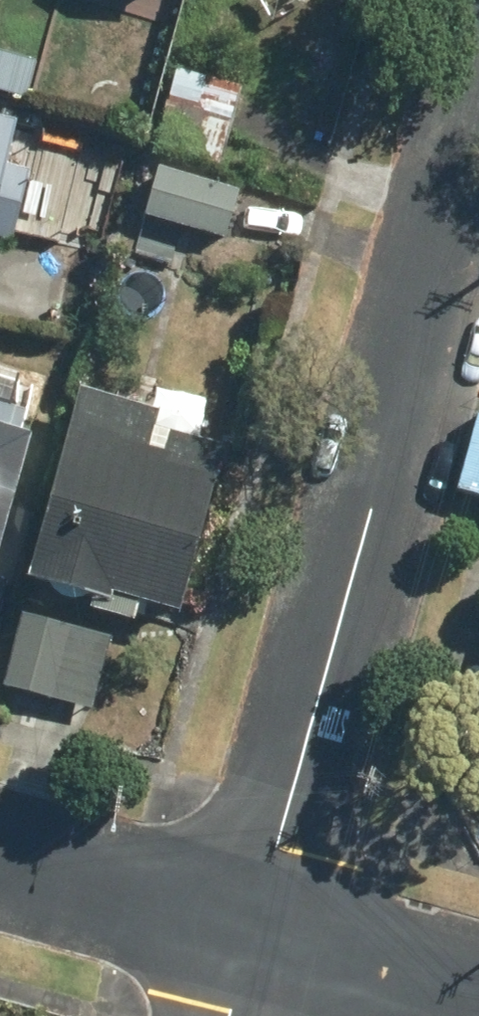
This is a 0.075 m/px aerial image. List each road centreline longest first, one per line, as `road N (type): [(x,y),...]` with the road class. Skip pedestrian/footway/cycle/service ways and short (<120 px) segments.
road 1 (residential): [(256,928),(478,130)]
road 2 (residential): [(256,928),(0,856)]
road 3 (residential): [(478,990),(256,928)]

